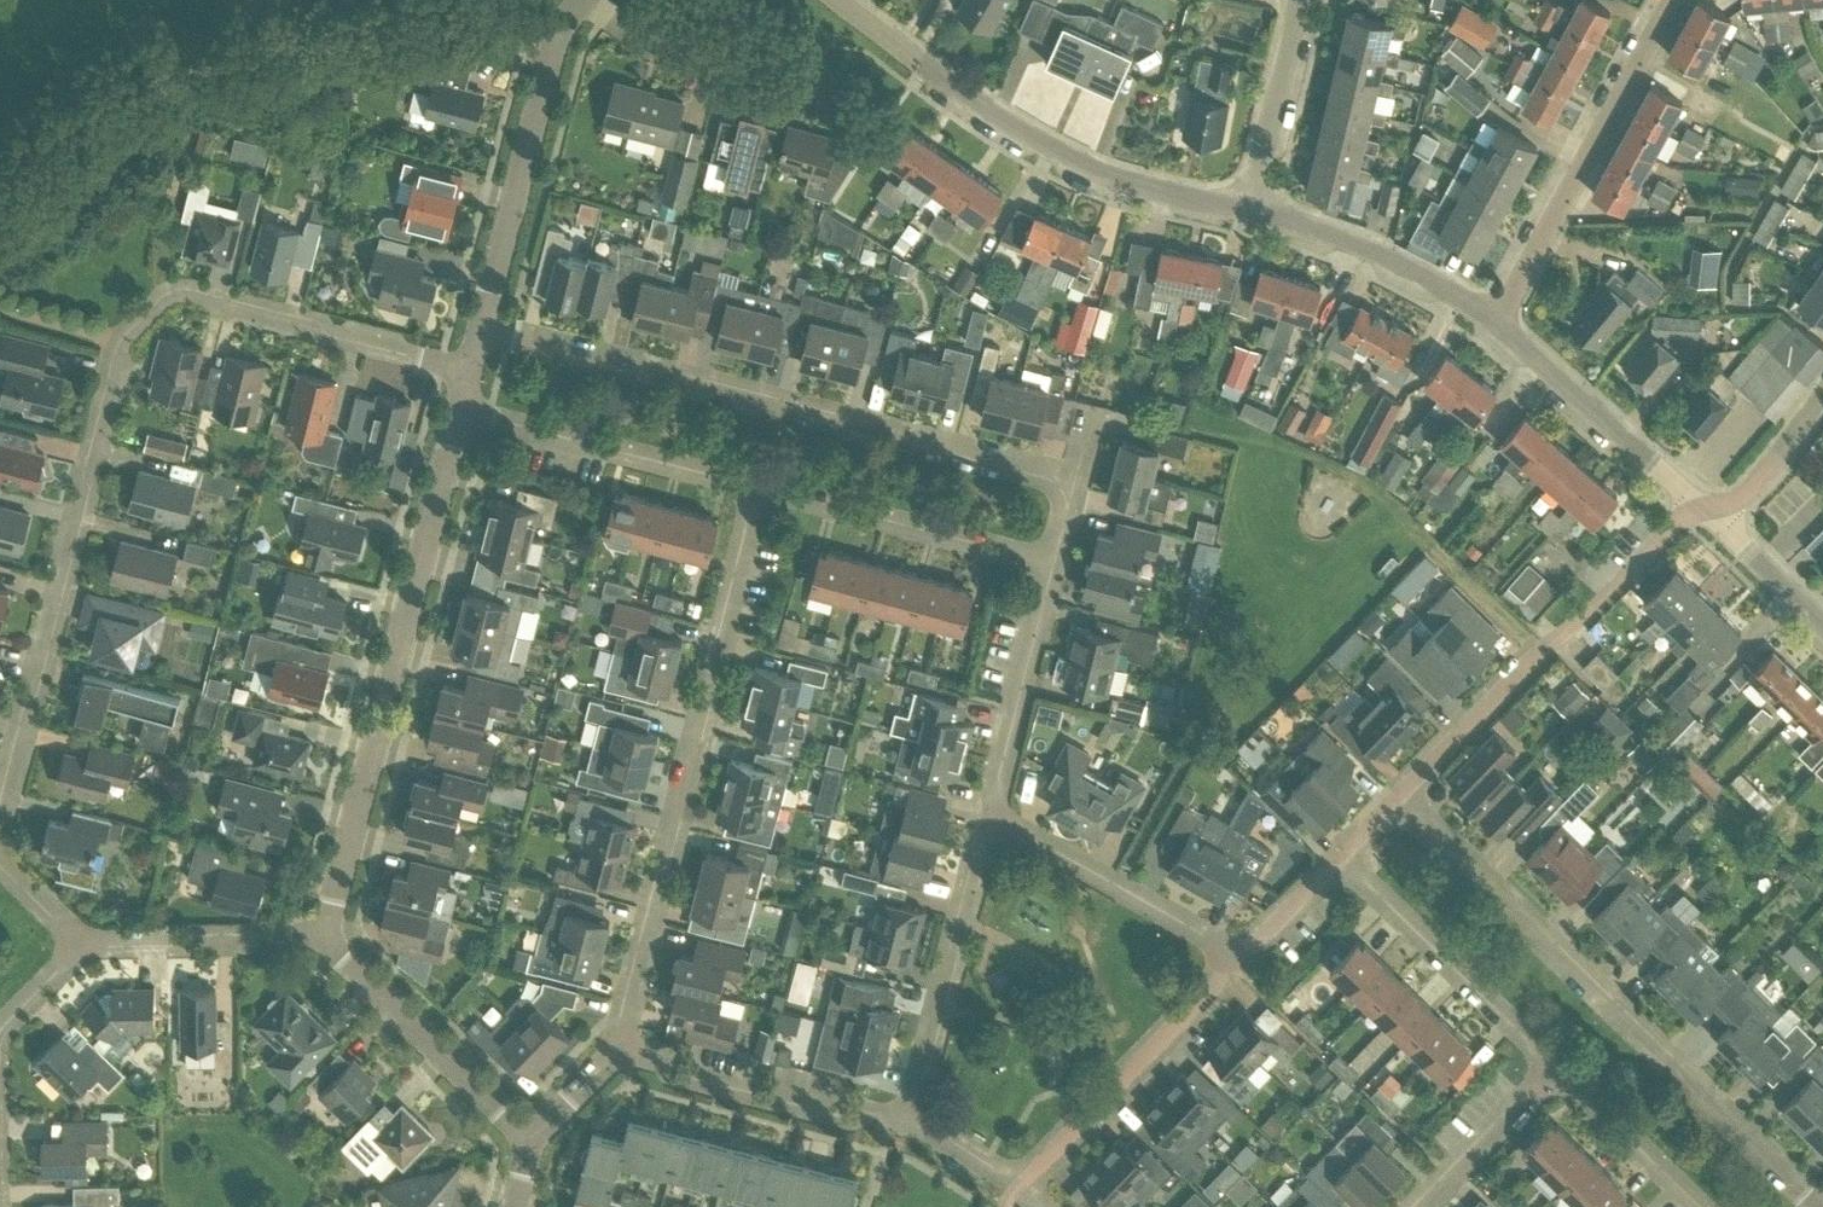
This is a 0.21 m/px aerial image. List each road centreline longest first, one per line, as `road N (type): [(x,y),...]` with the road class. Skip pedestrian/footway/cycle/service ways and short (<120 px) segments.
road 1 (residential): [(0,797),(24,703),(38,690),(130,326),(166,295),(193,292),(469,371)]
road 2 (residential): [(0,224),(162,84),(209,63),(472,12),(555,40)]
road 3 (residential): [(1063,484),(481,326)]
road 4 (residential): [(1822,1206),(1397,797)]
road 5 (residential): [(618,1054),(757,491)]
road 6 (residential): [(457,414),(322,937)]
road 7 (residential): [(1251,217),(1060,158),(835,0)]
road 8 (residential): [(1671,0),(1495,329)]
road 9 (residential): [(1019,1188),(1239,960)]
road 10 (residential): [(908,1124),(984,820)]
road 11 (residential): [(757,491),(457,414)]
road 12 (residential): [(908,1124),(618,1054)]
road 13 (residential): [(1556,1067),(1342,862)]
road 14 (residential): [(555,40),(481,326)]
road 15 (residential): [(1041,571),(757,491)]
road 16 (residential): [(1239,960),(984,820)]
road 17 (residential): [(852,104),(648,45),(586,0)]
road 18 (residential): [(322,937),(528,1134)]
road 19 (residential): [(1703,506),(1495,329)]
road 20 (residential): [(1495,329),(1391,261),(1251,217)]
road 21 (residential): [(984,820),(1041,571)]
road 22 (residential): [(78,945),(183,945),(197,935),(322,937)]
road 23 (residential): [(1251,217),(1304,0)]
road 24 (residential): [(1397,797),(1544,650)]
road 25 (residential): [(1703,1206),(1556,1067)]
road 26 (residential): [(1412,1206),(1556,1067)]
road 27 (residential): [(1822,626),(1703,506)]
road 28 (residential): [(1822,396),(1759,483),(1703,506)]
road 29 (residential): [(1239,960),(1342,862)]
road 30 (residential): [(1019,1188),(908,1124)]

